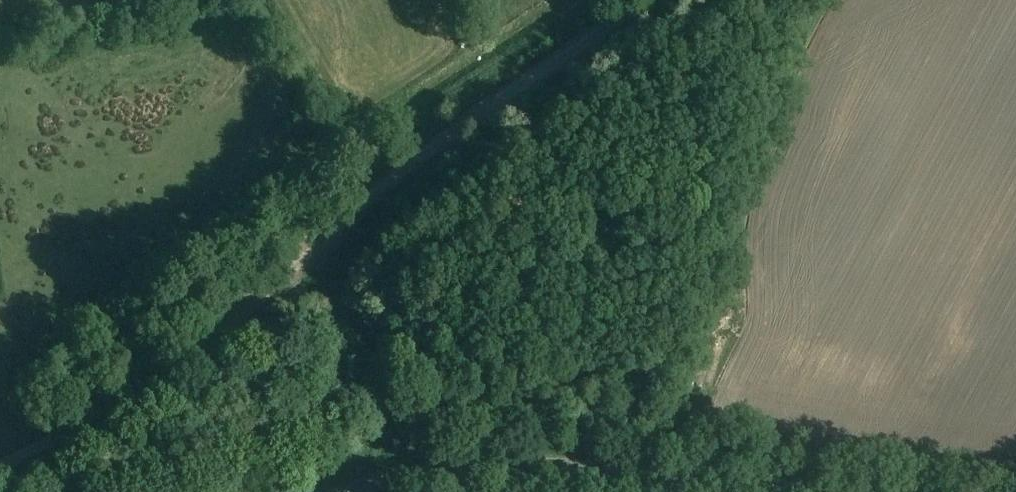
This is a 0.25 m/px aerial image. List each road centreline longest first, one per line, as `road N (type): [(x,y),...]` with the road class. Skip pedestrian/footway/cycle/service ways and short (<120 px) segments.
road 1 (track): [(0,466),(198,353),(351,211),(644,0)]
road 2 (unclassified): [(769,491),(532,464),(337,491)]

